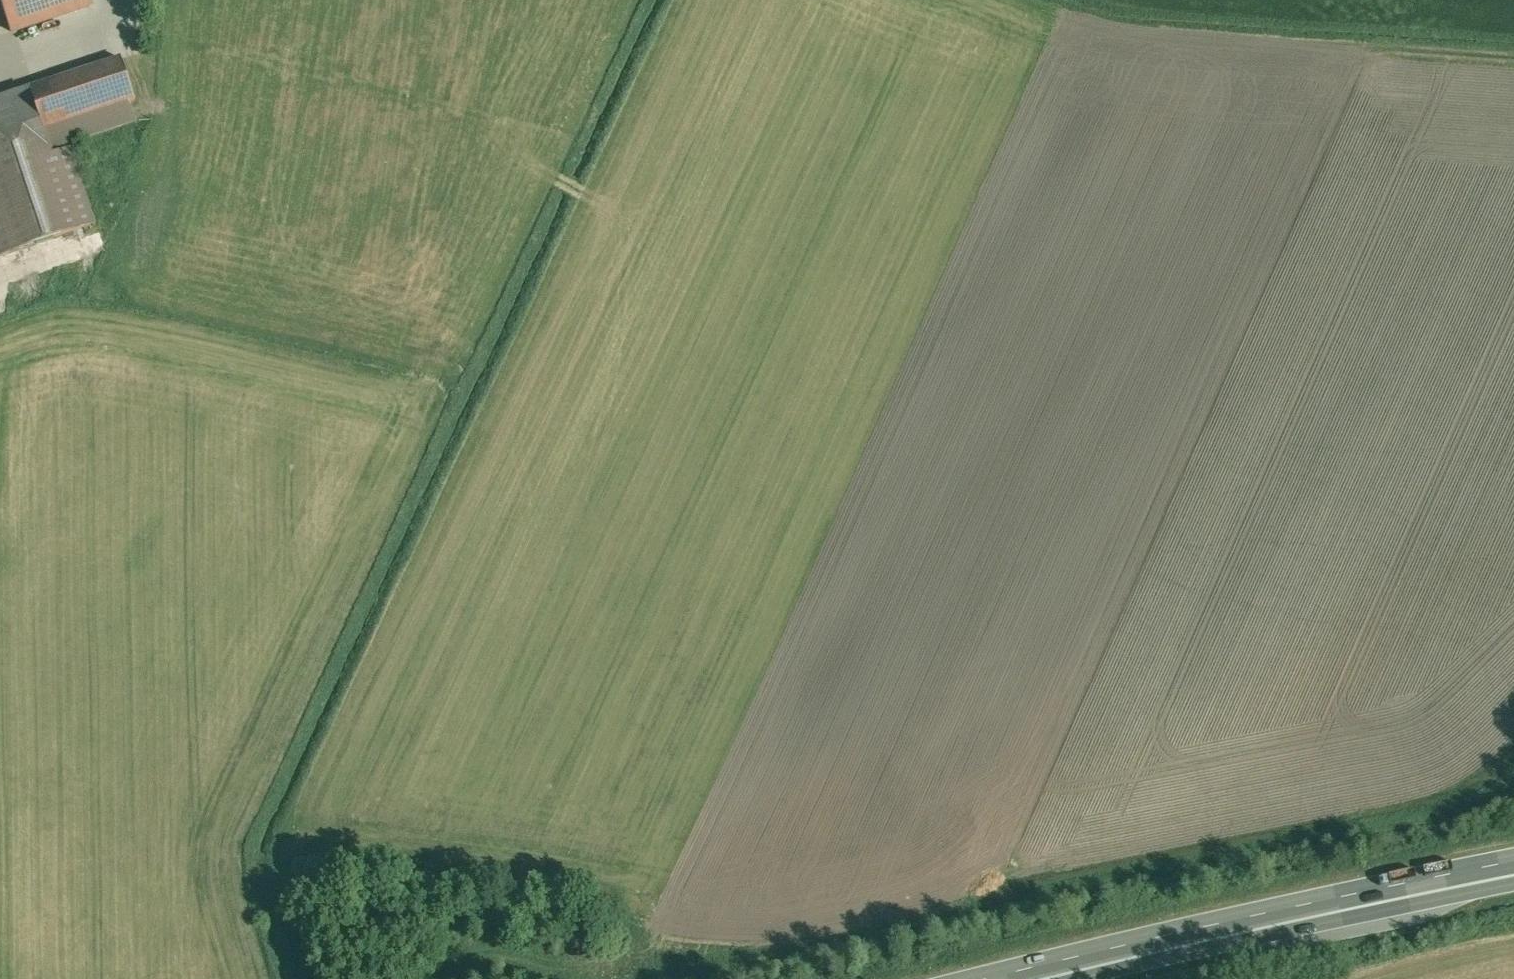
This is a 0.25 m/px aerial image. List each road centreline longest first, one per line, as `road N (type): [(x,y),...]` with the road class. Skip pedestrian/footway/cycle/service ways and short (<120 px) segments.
road 1 (trunk): [(1513,873),(1029,978)]

